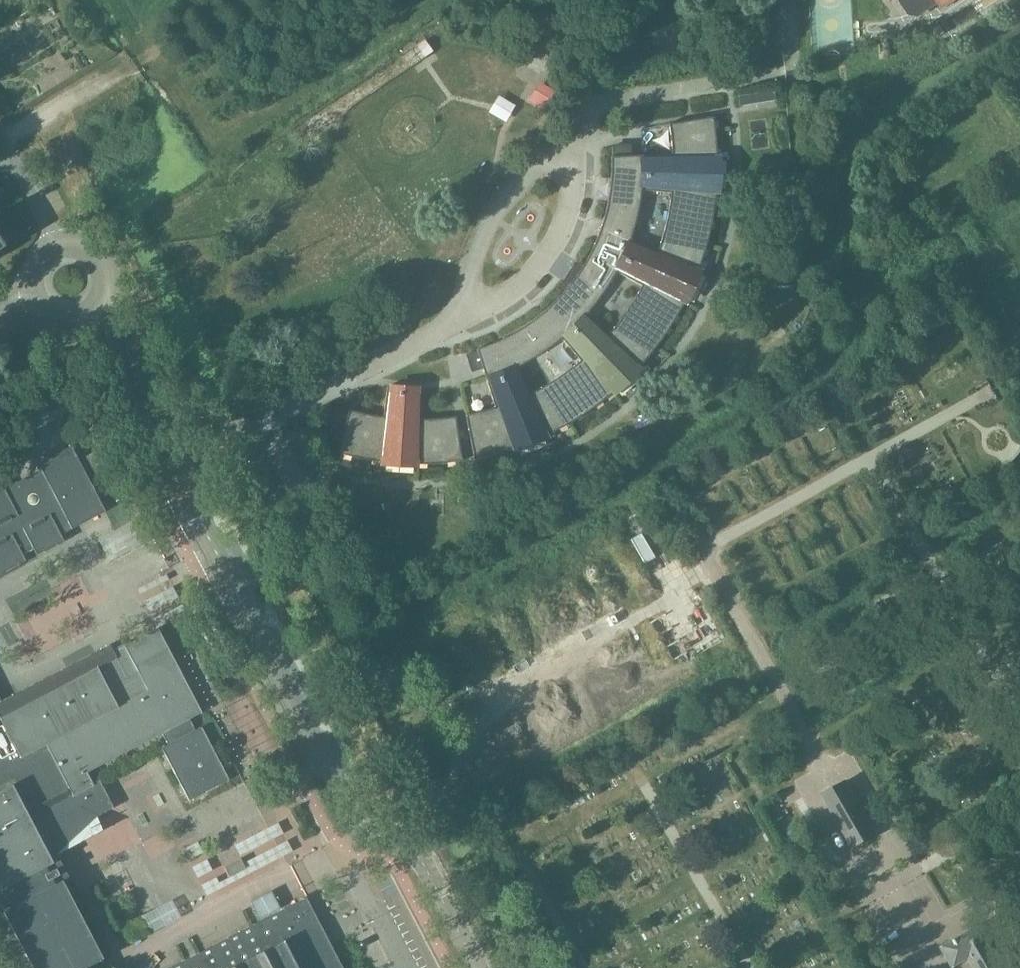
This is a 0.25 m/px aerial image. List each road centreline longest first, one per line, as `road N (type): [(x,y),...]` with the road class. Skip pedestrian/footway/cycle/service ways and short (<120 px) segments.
road 1 (residential): [(477,967),(415,855),(366,830),(347,811),(90,321)]
road 2 (track): [(236,0),(2,141)]

